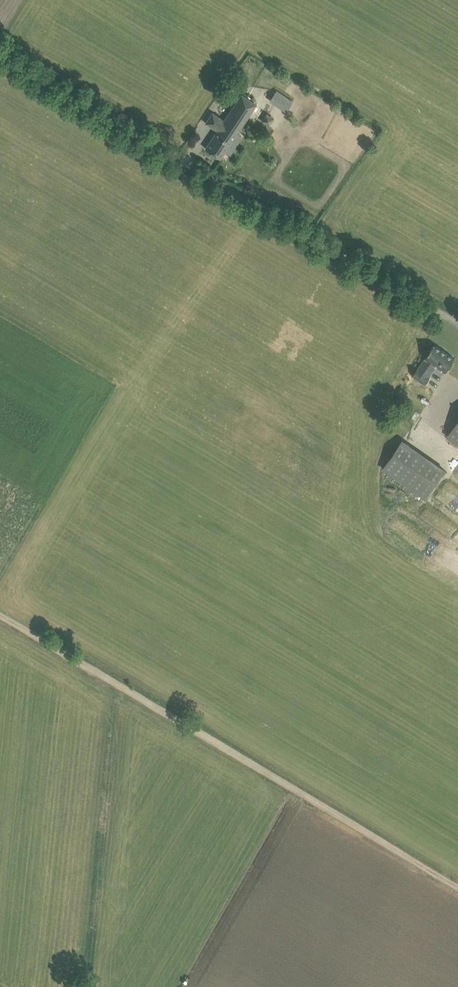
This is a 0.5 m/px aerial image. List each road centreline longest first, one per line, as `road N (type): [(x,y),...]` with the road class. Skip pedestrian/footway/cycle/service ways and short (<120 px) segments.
road 1 (unclassified): [(457,324),(0,51)]
road 2 (track): [(0,616),(457,886)]

